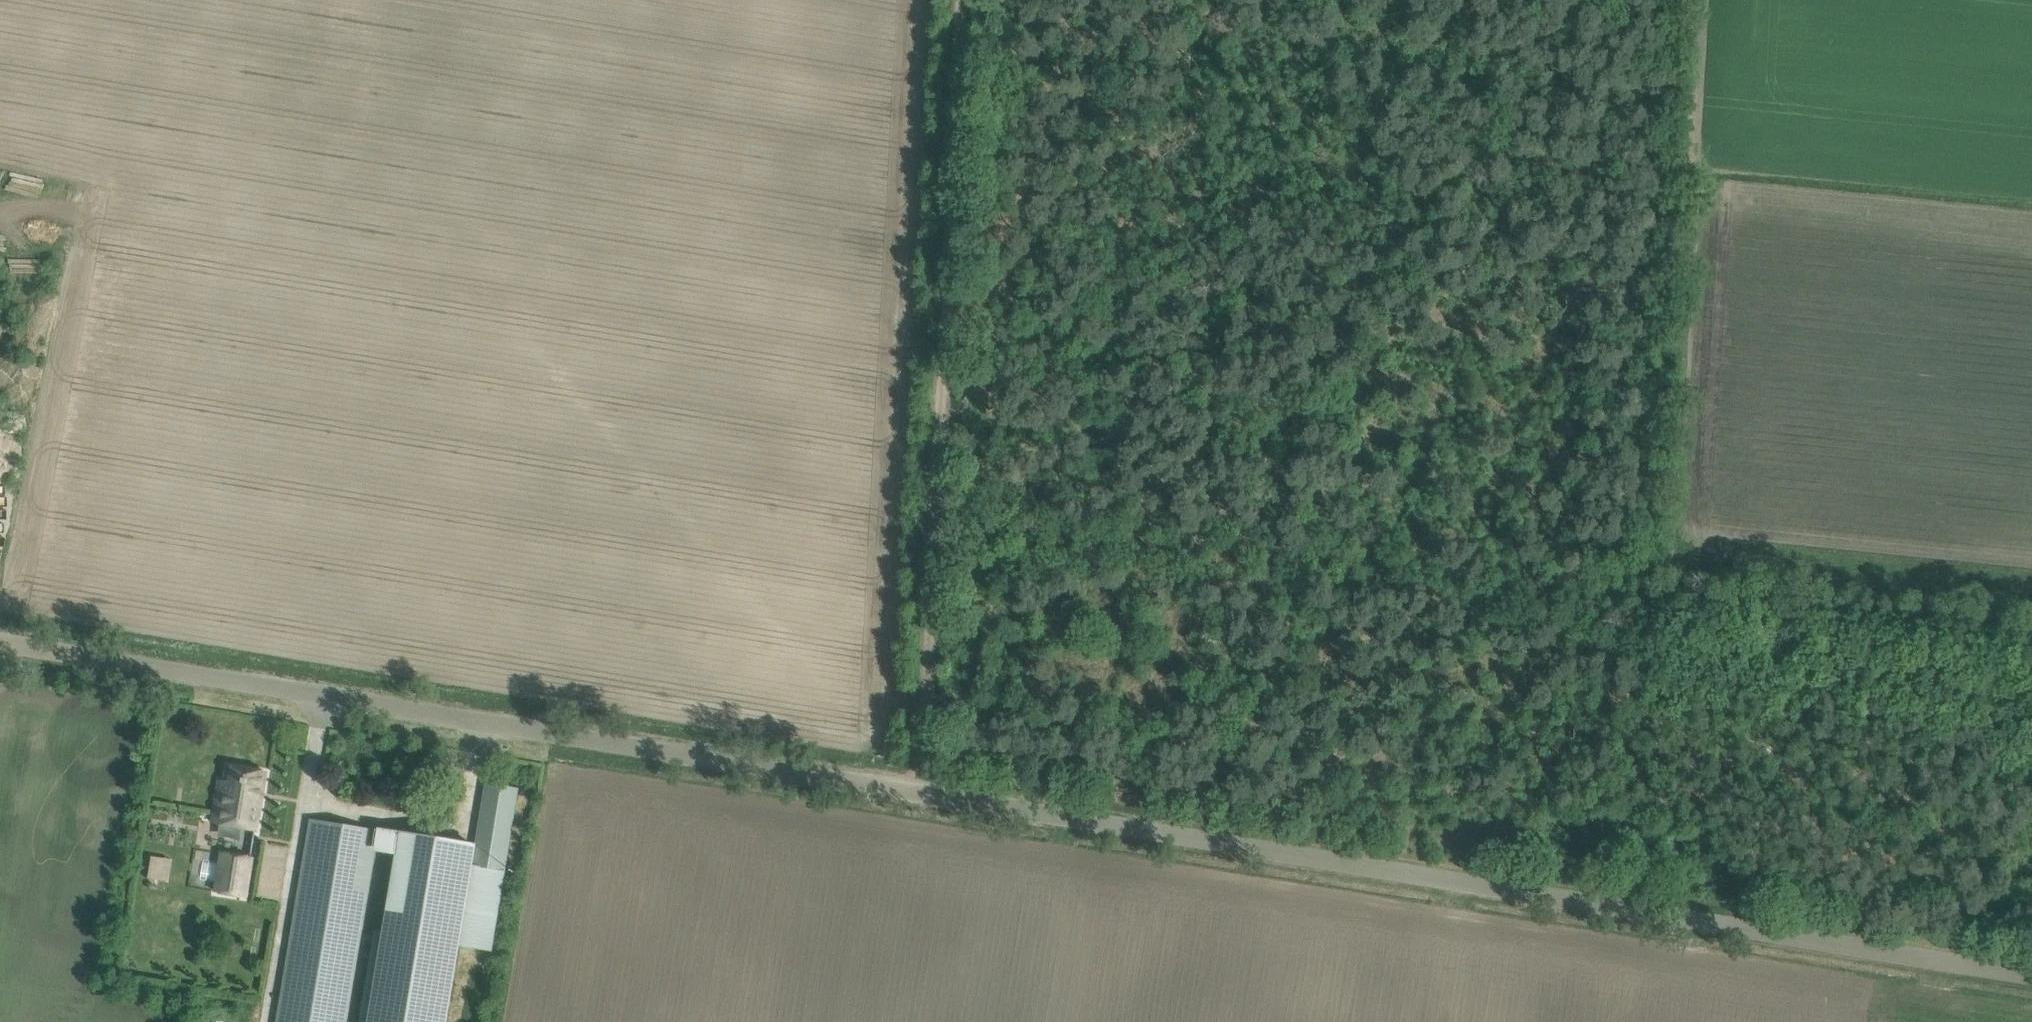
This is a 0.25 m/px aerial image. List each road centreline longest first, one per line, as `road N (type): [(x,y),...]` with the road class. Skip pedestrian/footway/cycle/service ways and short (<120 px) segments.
road 1 (unclassified): [(2031,976),(0,643)]
road 2 (track): [(936,519),(964,0)]
road 3 (track): [(919,793),(936,519)]

